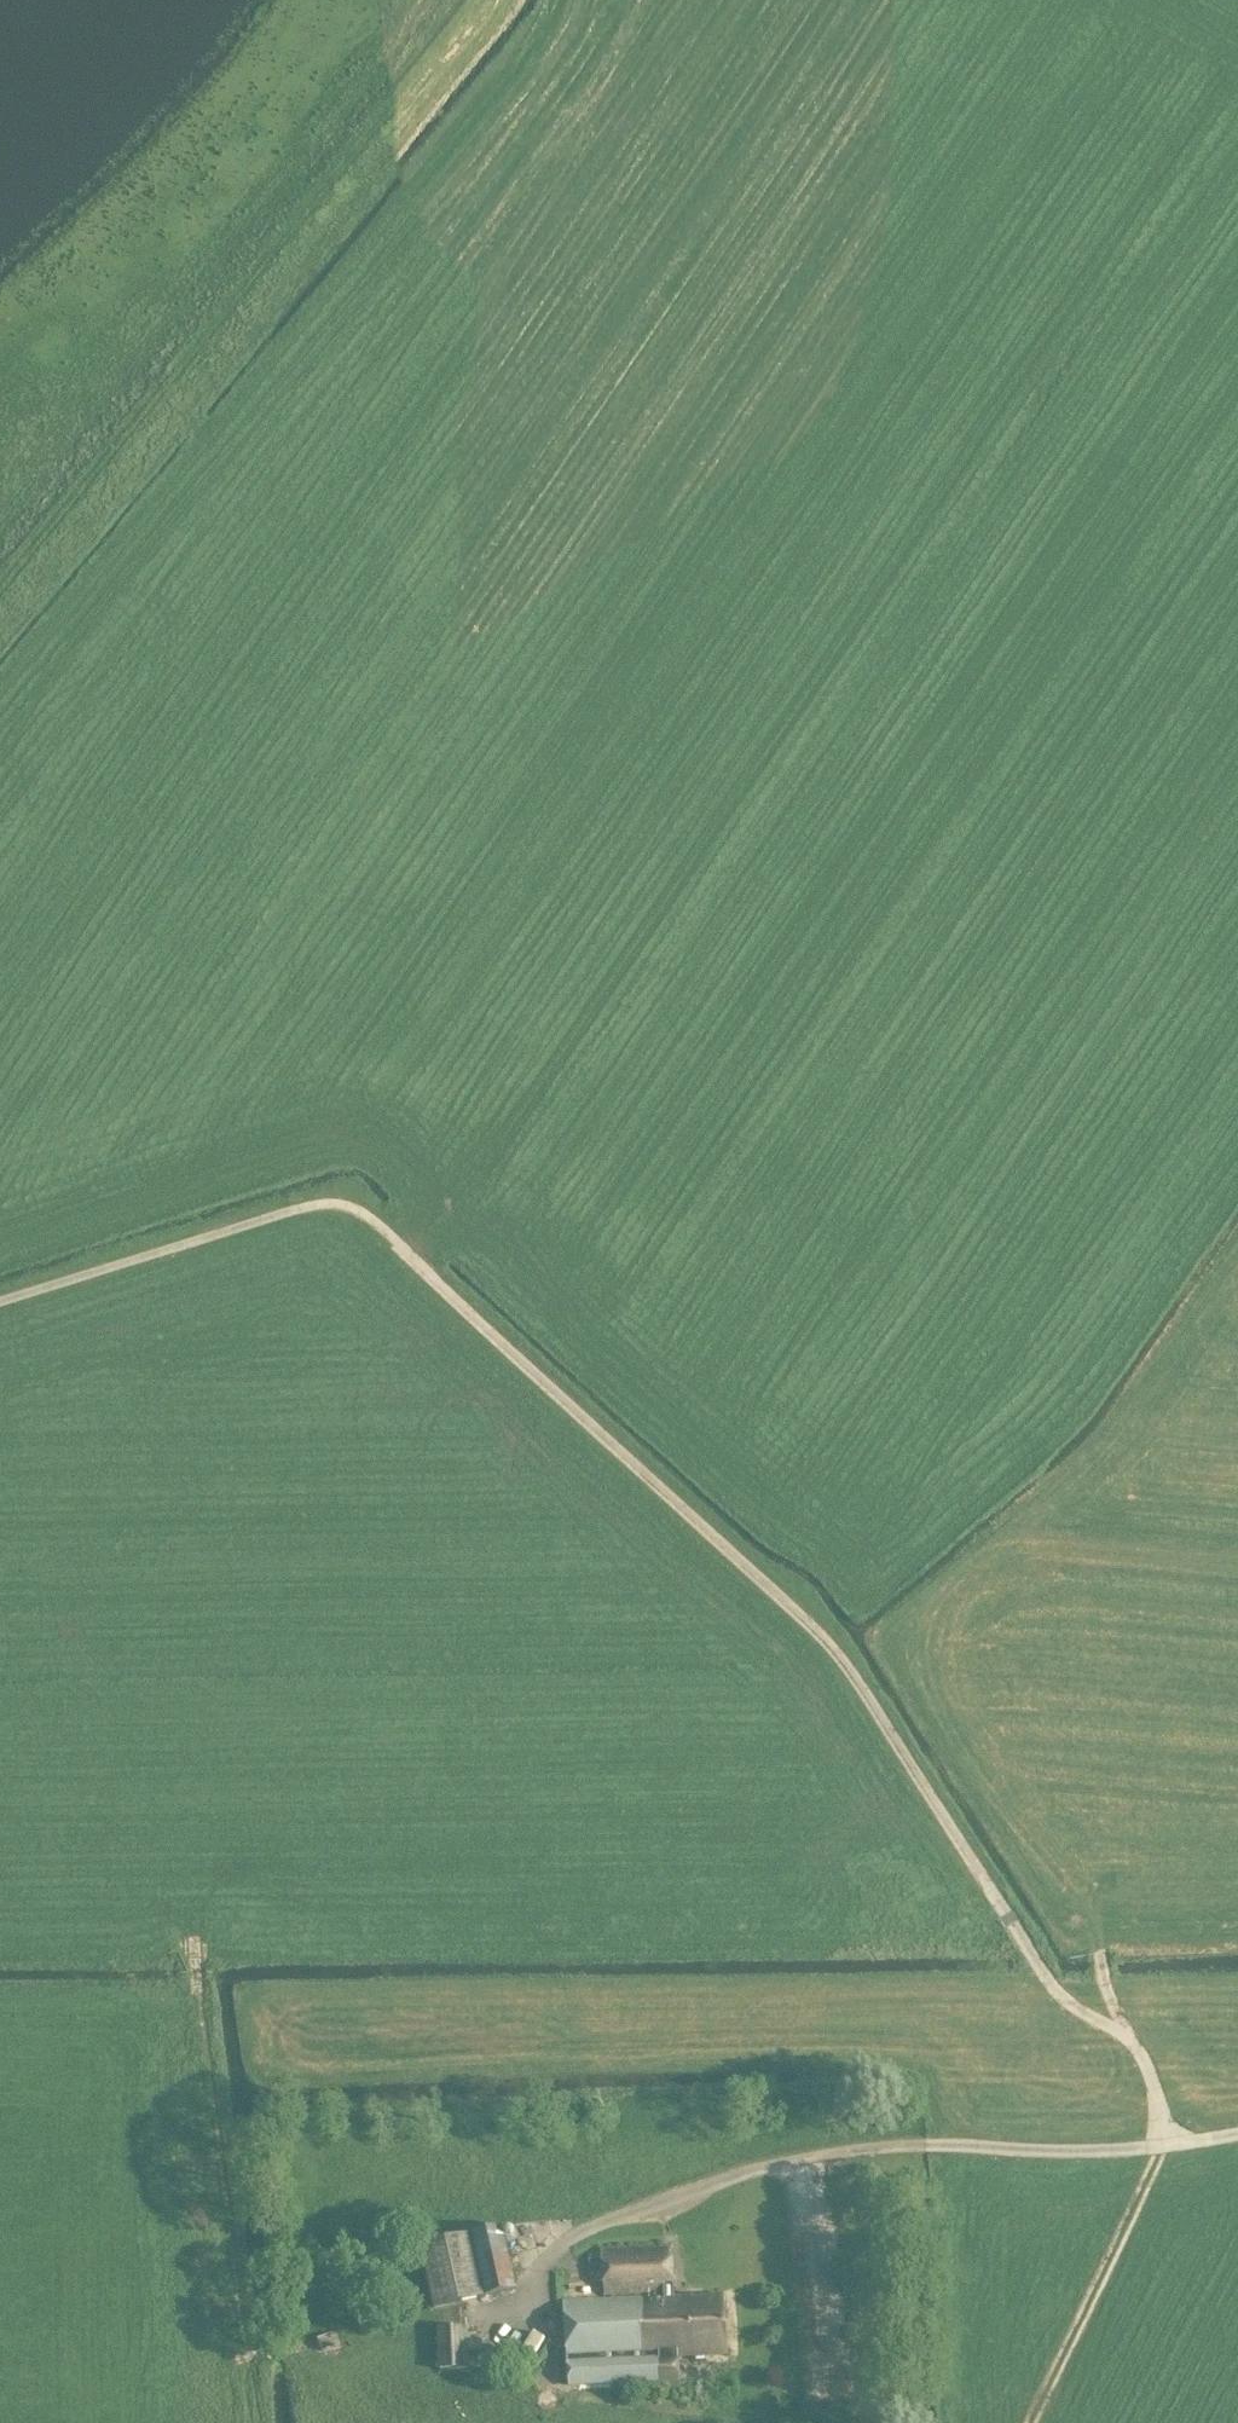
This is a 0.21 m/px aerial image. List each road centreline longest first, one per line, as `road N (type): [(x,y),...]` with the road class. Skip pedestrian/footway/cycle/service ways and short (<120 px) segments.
road 1 (unclassified): [(1159,2134),(894,2131),(833,2139),(717,2169),(660,2197)]
road 2 (unclassified): [(1123,2024),(1051,1978),(1006,1905)]

